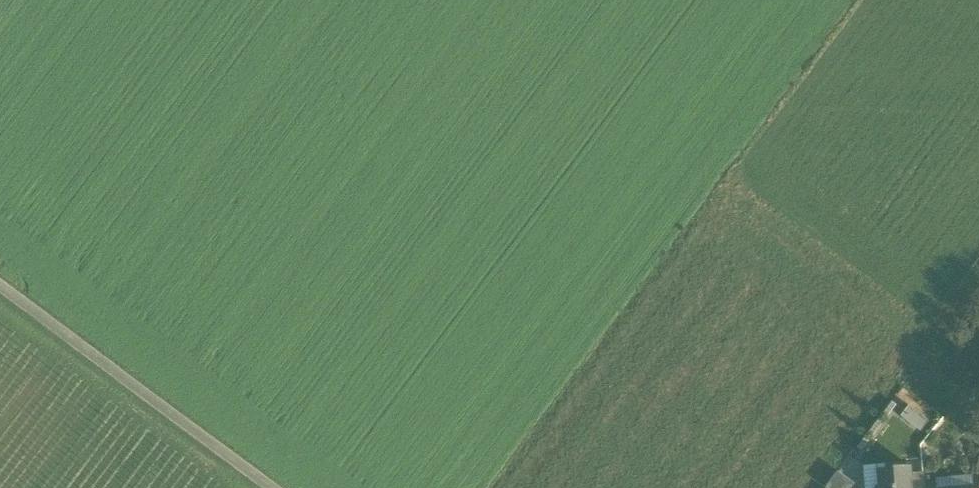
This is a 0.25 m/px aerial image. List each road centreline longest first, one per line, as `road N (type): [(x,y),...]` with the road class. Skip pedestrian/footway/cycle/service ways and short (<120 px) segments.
road 1 (unclassified): [(269,487),(0,287)]

